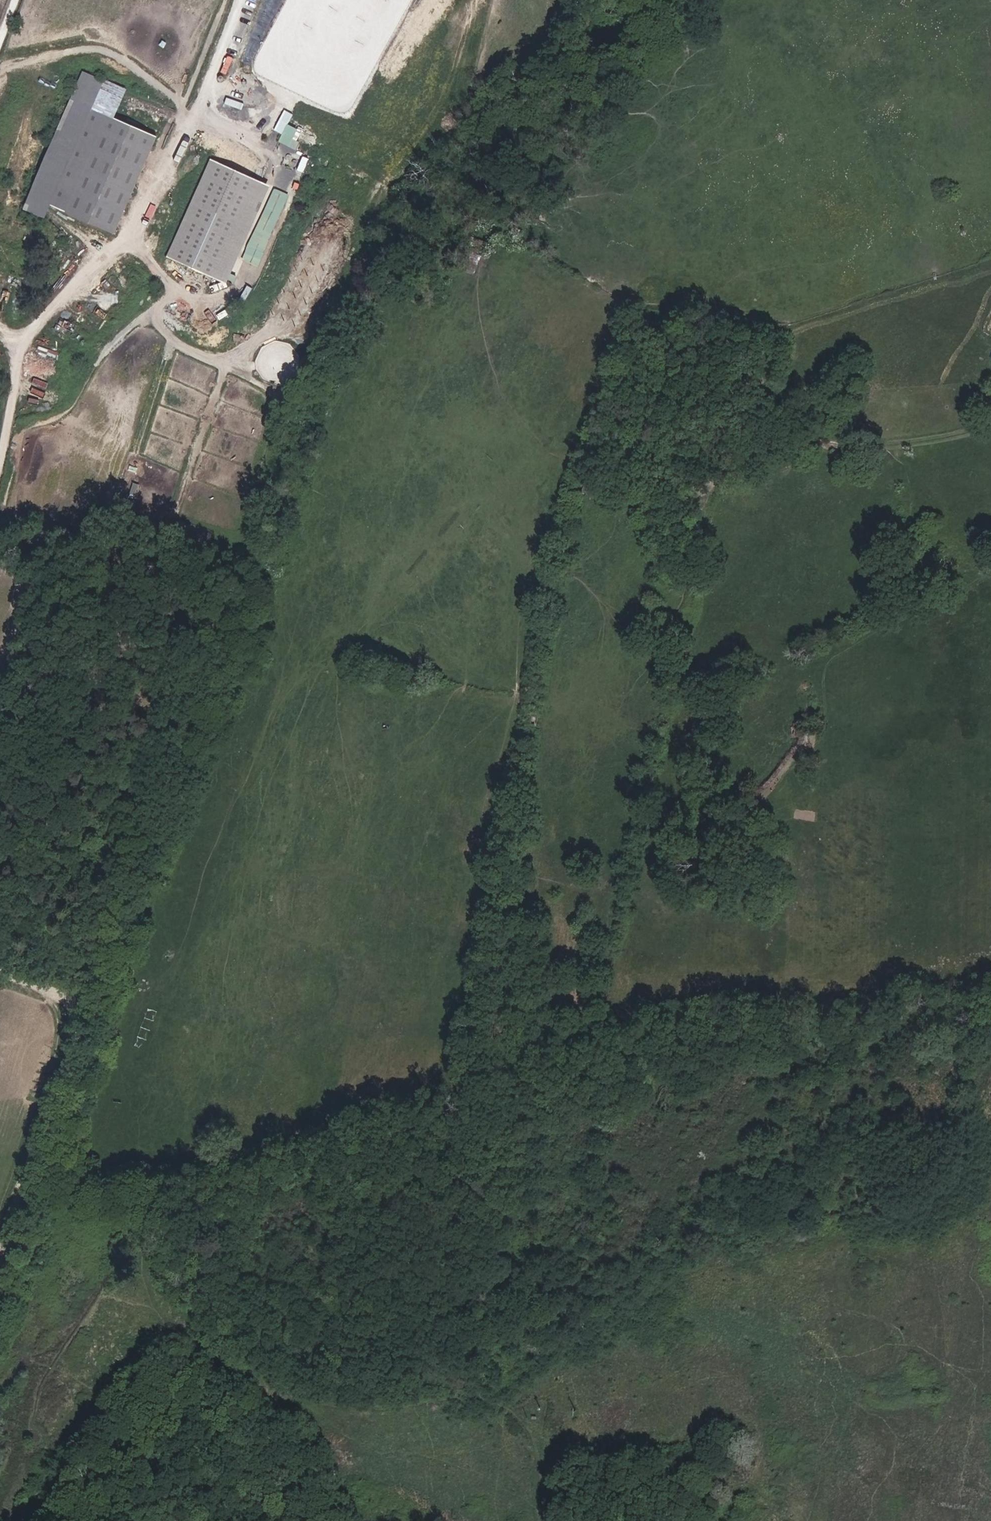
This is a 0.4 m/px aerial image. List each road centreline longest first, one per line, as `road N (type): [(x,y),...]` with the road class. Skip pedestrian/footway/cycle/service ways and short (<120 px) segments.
road 1 (track): [(0,983),(56,1005),(0,1220)]

